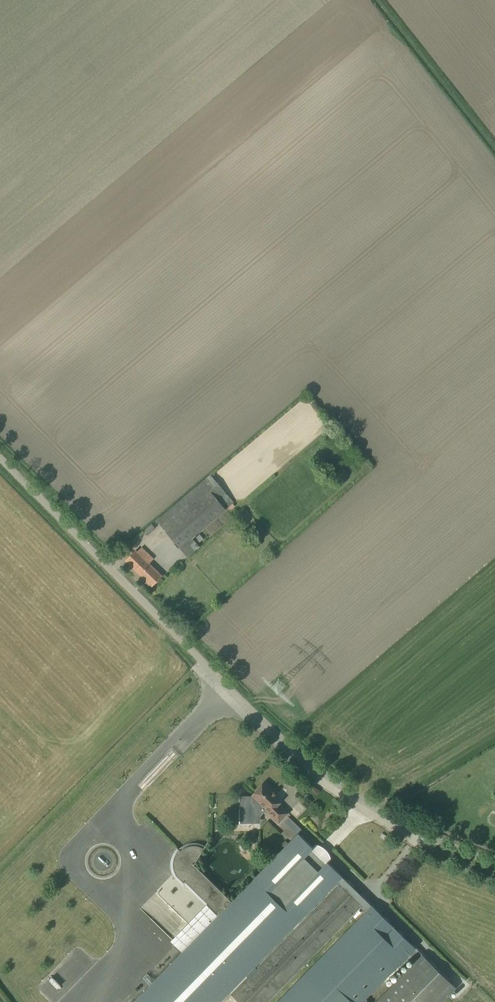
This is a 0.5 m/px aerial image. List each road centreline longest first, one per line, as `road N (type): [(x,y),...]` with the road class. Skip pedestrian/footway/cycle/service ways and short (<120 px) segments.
road 1 (unclassified): [(494,863),(427,836),(330,779),(245,703),(0,451)]
road 2 (track): [(494,143),(383,0)]

